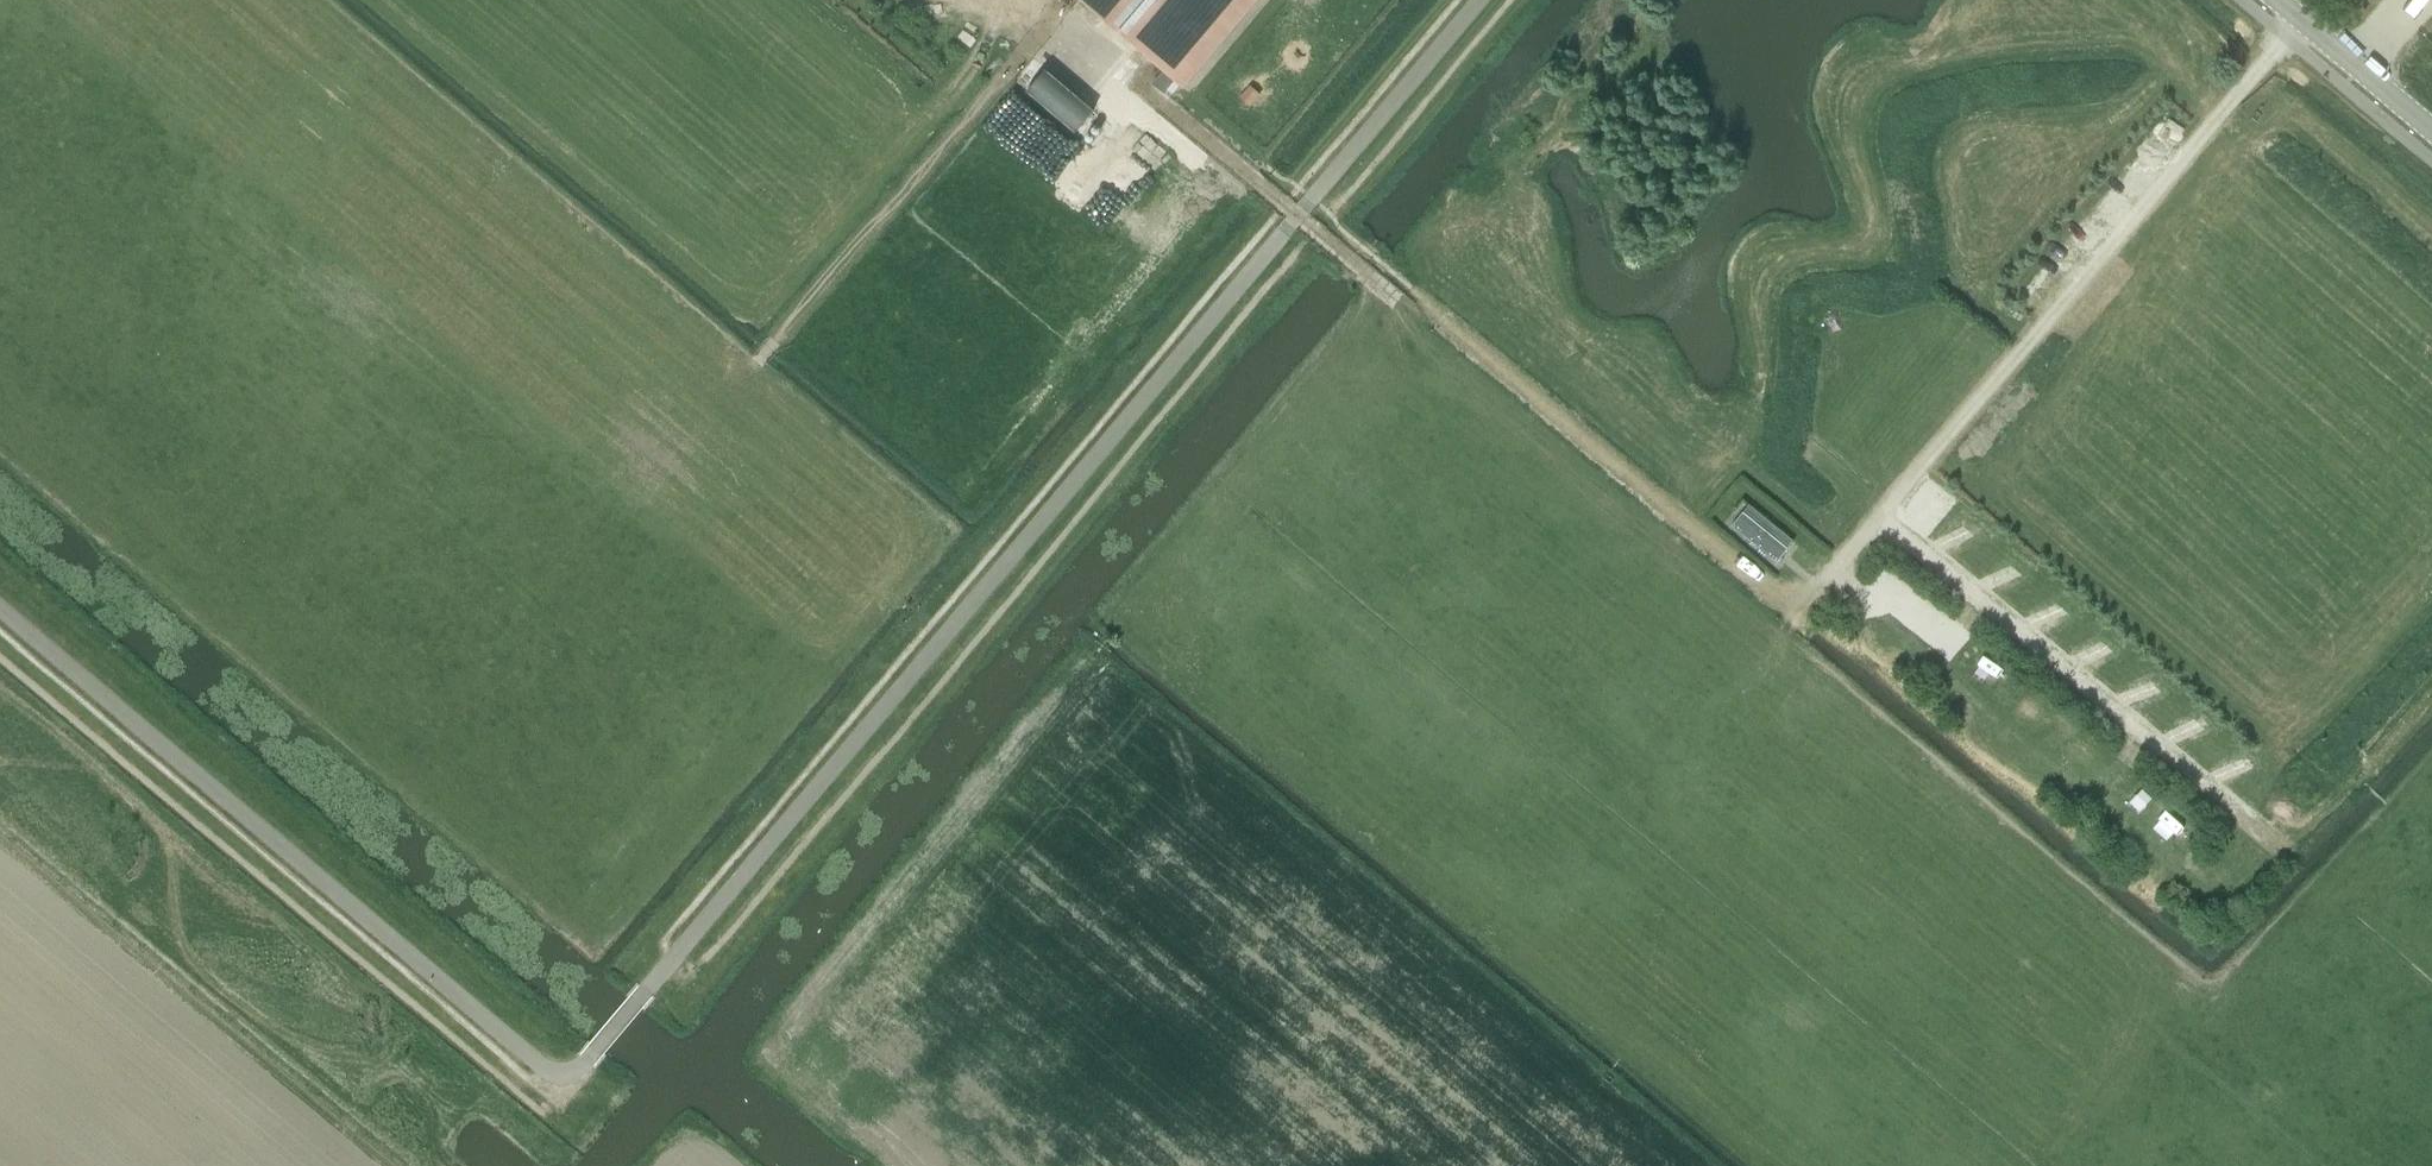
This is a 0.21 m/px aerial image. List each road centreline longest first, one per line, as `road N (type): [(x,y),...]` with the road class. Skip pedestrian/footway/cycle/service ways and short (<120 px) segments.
road 1 (track): [(1173,111),(1778,601)]
road 2 (tertiary): [(2431,130),(2278,0)]

